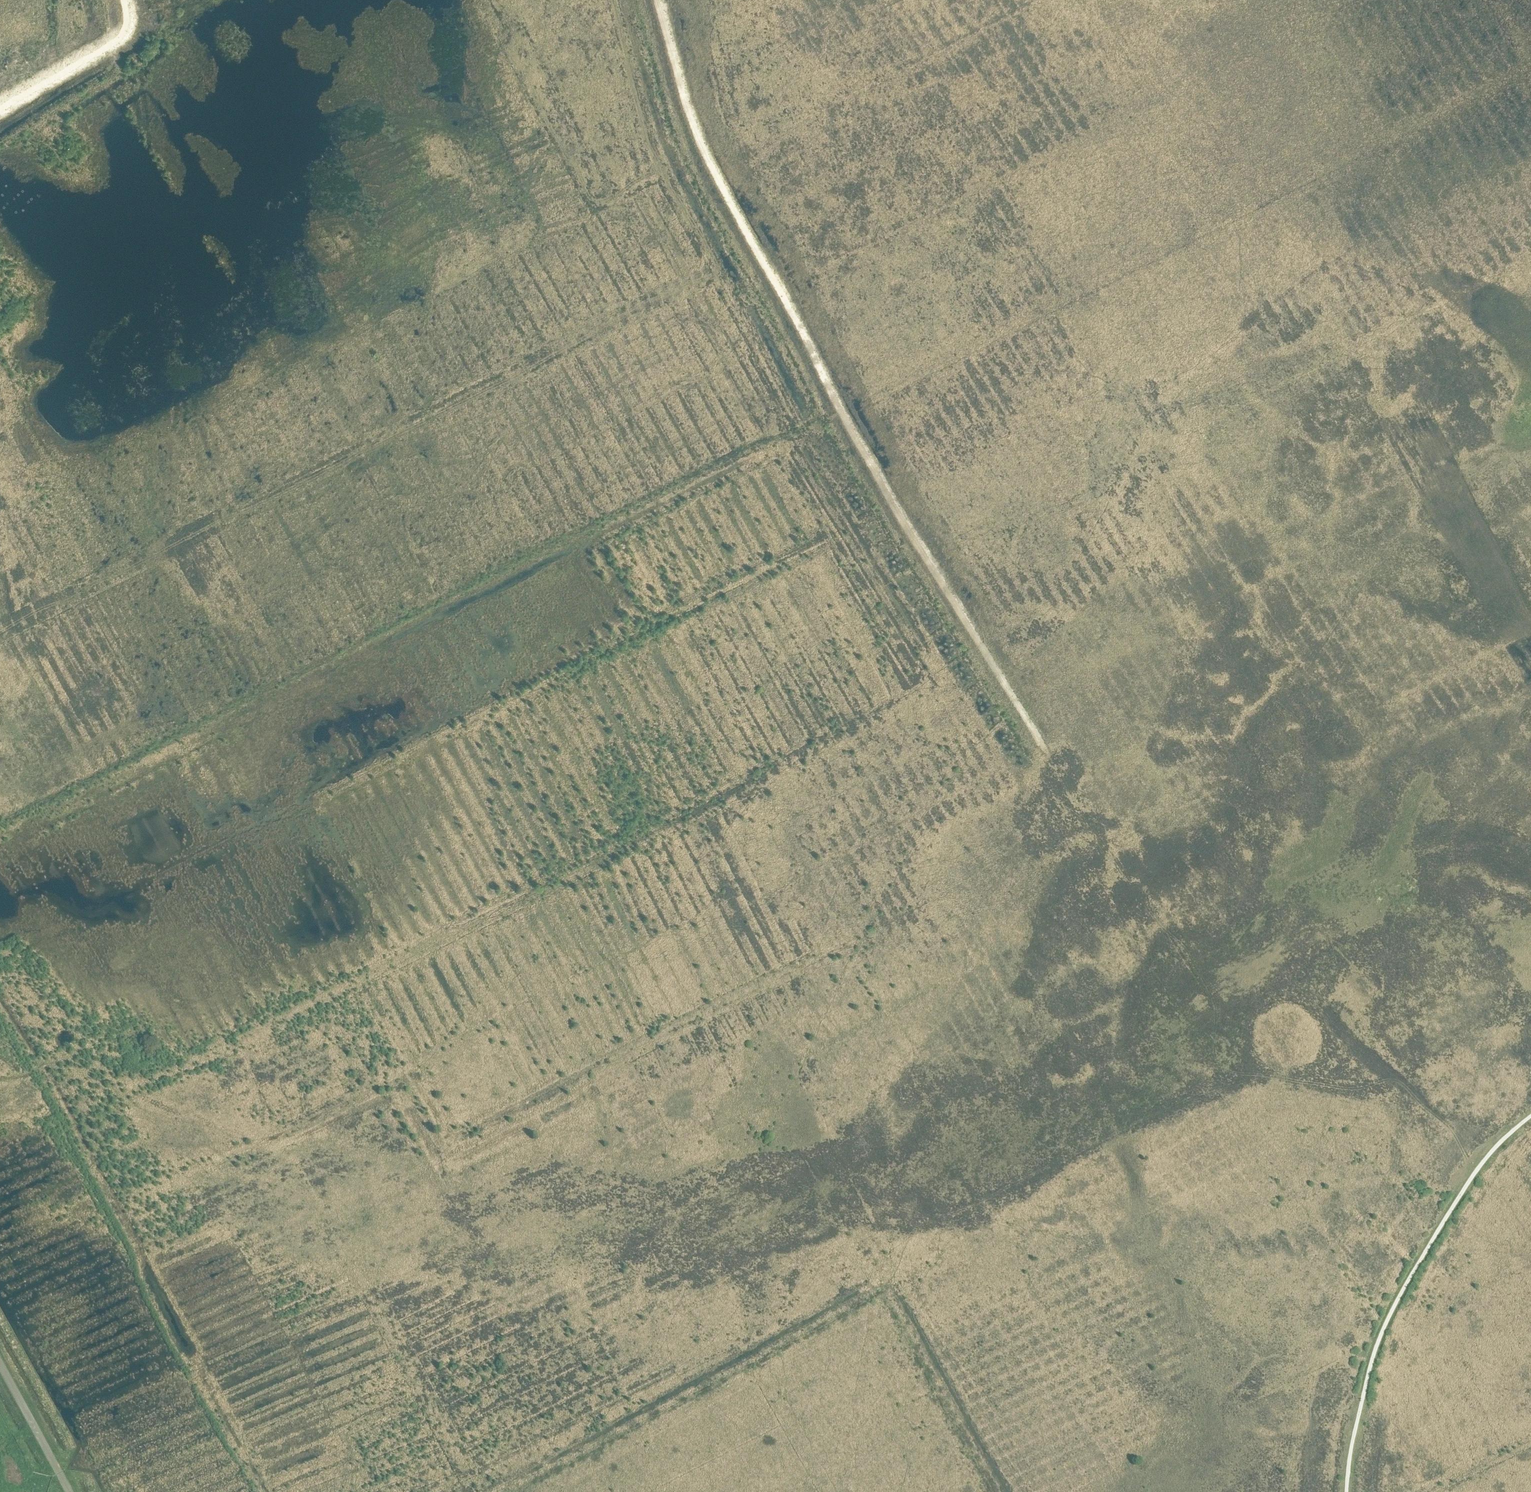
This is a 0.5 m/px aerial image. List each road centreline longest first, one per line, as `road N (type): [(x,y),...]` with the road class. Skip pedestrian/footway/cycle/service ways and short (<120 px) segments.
road 1 (tertiary): [(70,1491),(0,1364)]

